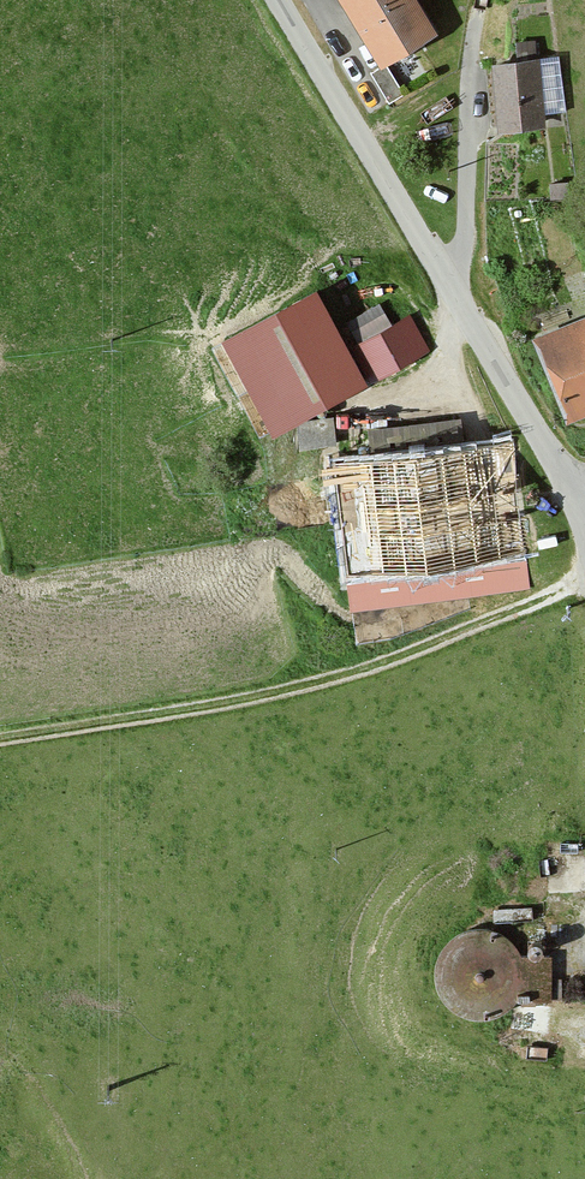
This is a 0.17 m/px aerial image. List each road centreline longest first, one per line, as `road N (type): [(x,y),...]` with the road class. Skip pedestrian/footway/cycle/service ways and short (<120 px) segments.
road 1 (track): [(584,580),(368,667),(246,701),(0,737)]
road 2 (unclassified): [(277,0),(584,502)]

